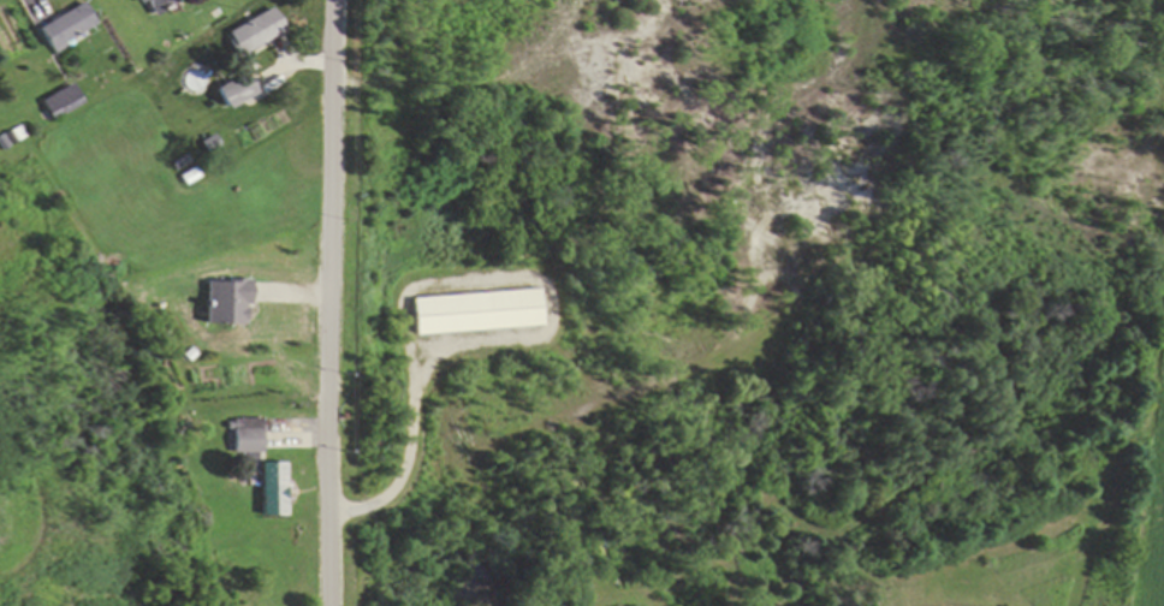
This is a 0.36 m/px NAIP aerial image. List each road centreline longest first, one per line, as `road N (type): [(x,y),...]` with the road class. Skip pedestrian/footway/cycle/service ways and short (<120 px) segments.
road 1 (residential): [(324,605),(322,261),(333,0)]

